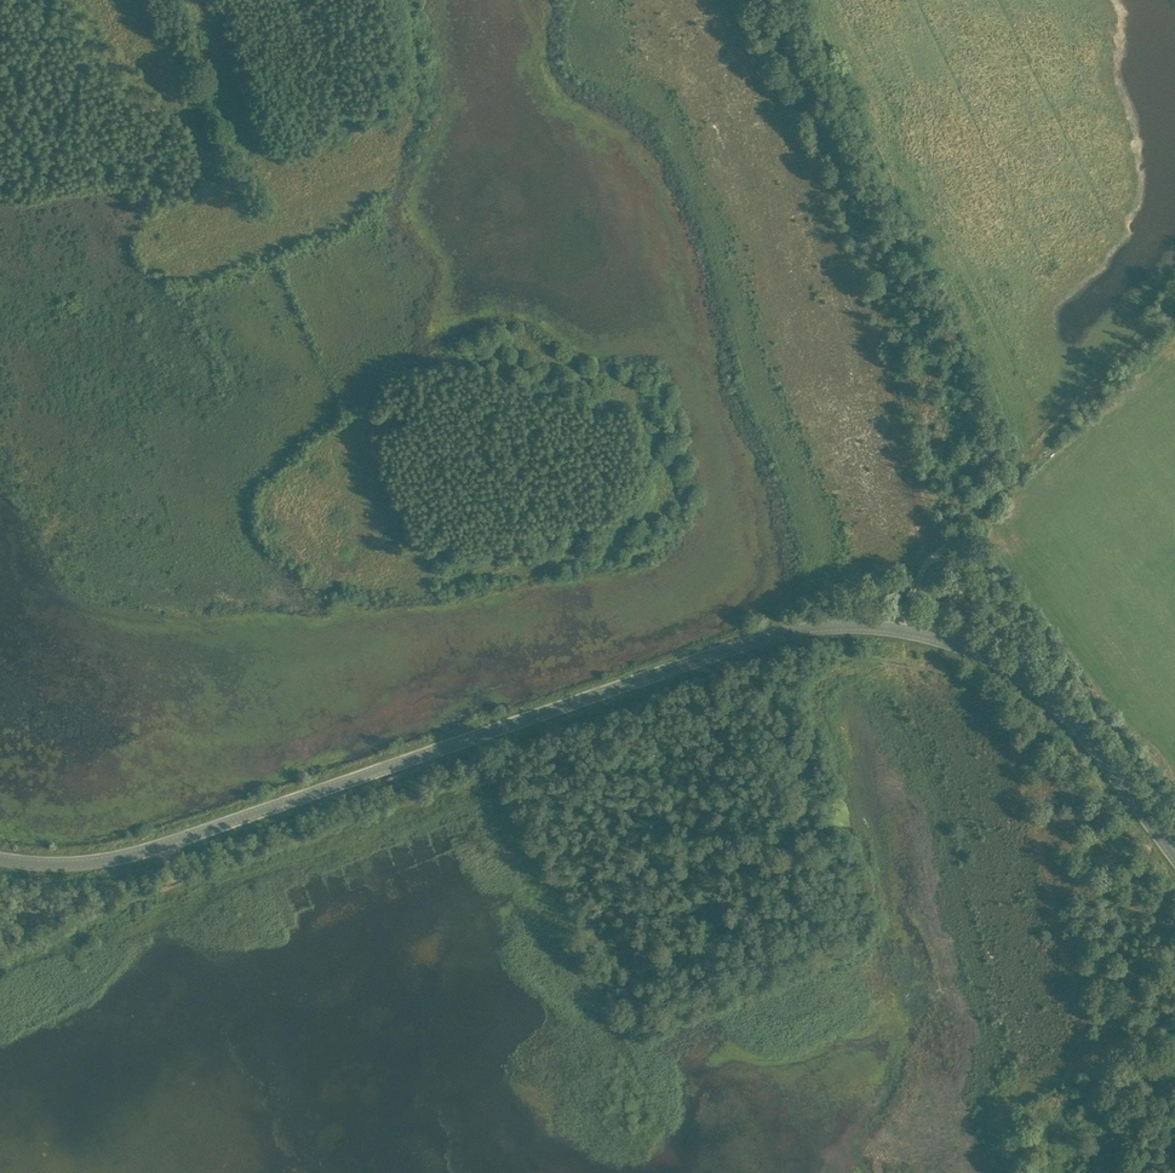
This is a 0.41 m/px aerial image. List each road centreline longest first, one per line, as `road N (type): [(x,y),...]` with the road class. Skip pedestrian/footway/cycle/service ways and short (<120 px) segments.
road 1 (tertiary): [(1174,857),(1036,688),(969,646),(889,625),(790,631),(123,856),(0,860)]
road 2 (track): [(1174,313),(946,555),(911,599),(903,628)]
road 3 (track): [(1174,1059),(1066,1106),(1049,1134),(1052,1172)]

